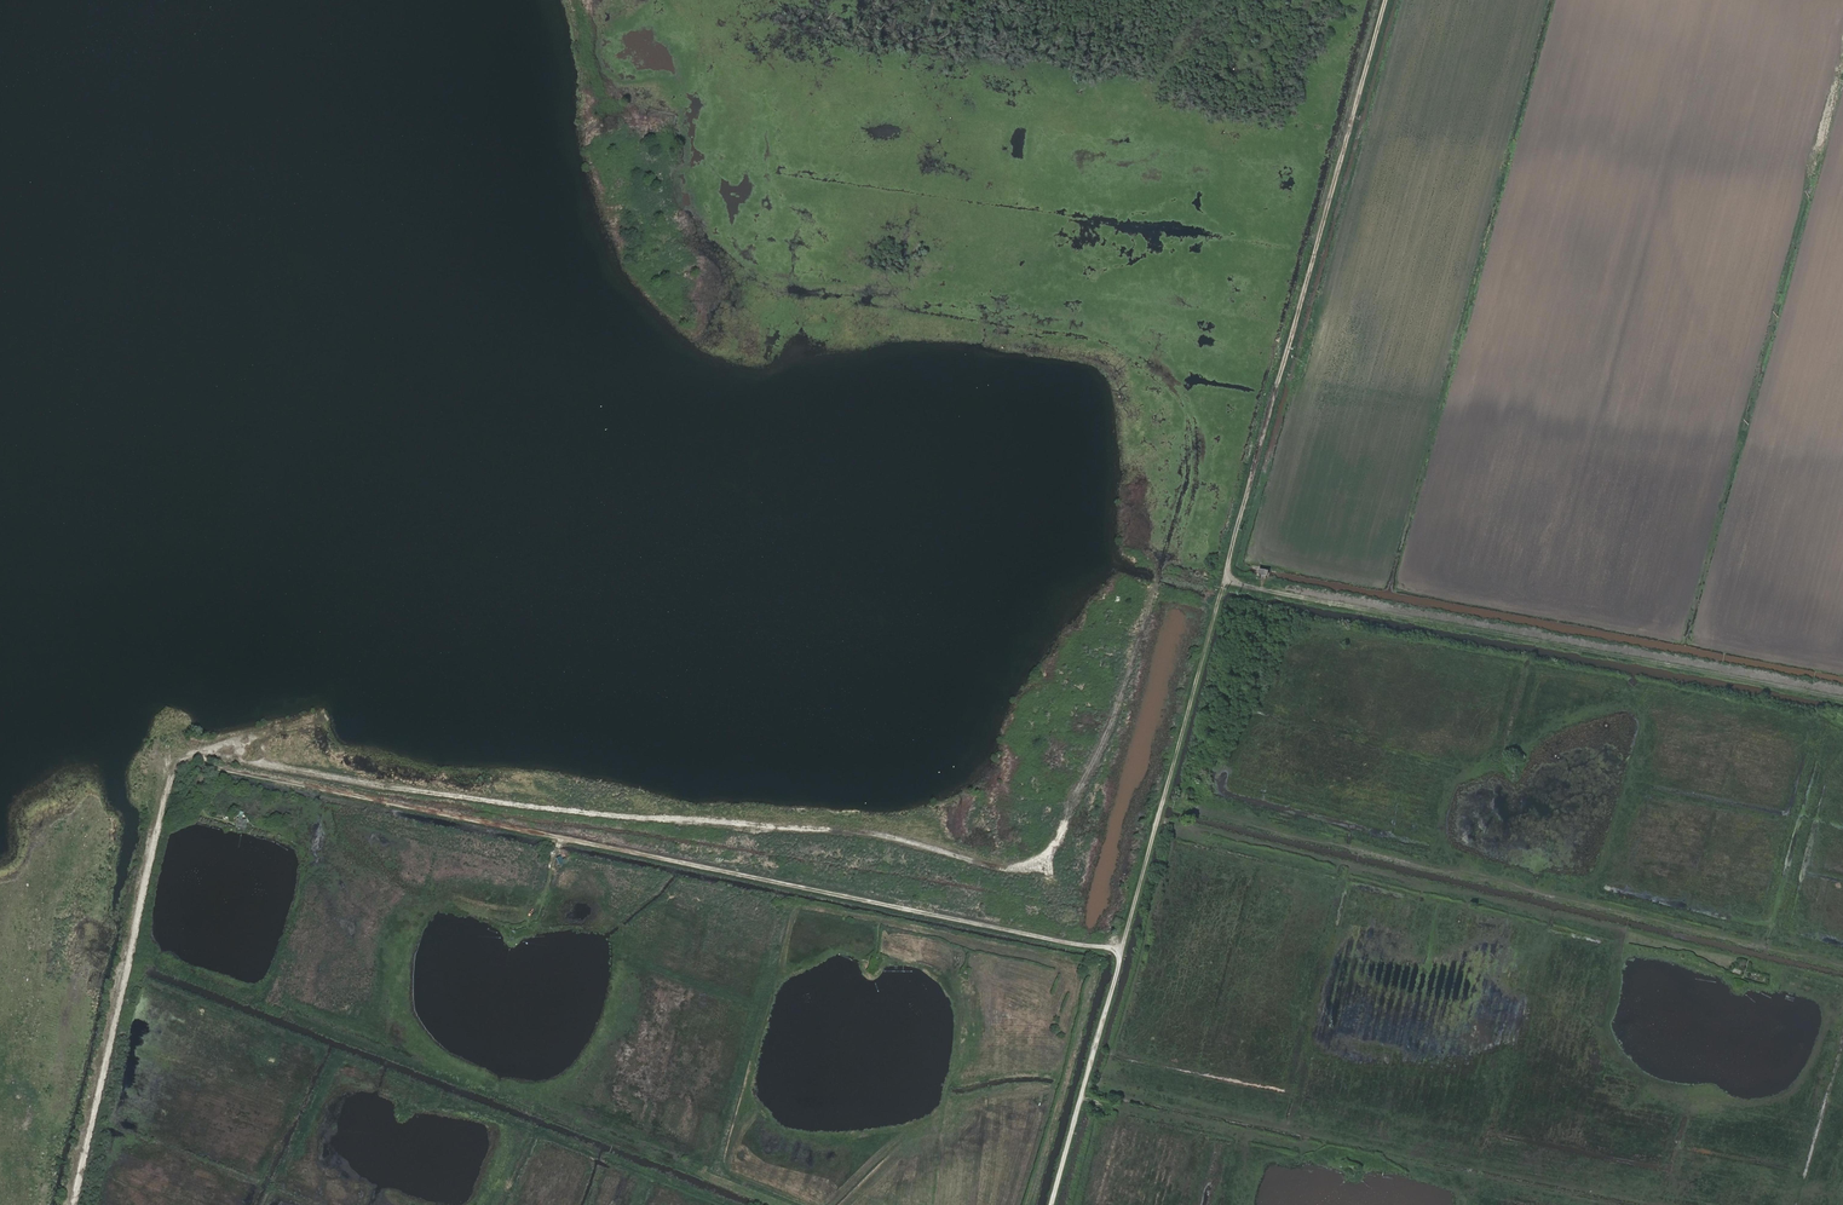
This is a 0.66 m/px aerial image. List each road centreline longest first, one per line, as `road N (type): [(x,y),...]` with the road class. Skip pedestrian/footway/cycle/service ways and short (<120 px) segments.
road 1 (track): [(72,1204),(175,758),(207,753),(282,772),(607,815),(881,835),(1002,868),(1031,862),(1056,842),(1099,750),(1156,582)]
road 2 (track): [(1388,0),(1090,1080)]
road 3 (track): [(1228,583),(1842,698)]
road 4 (unclassified): [(1090,1080),(1055,1204)]

